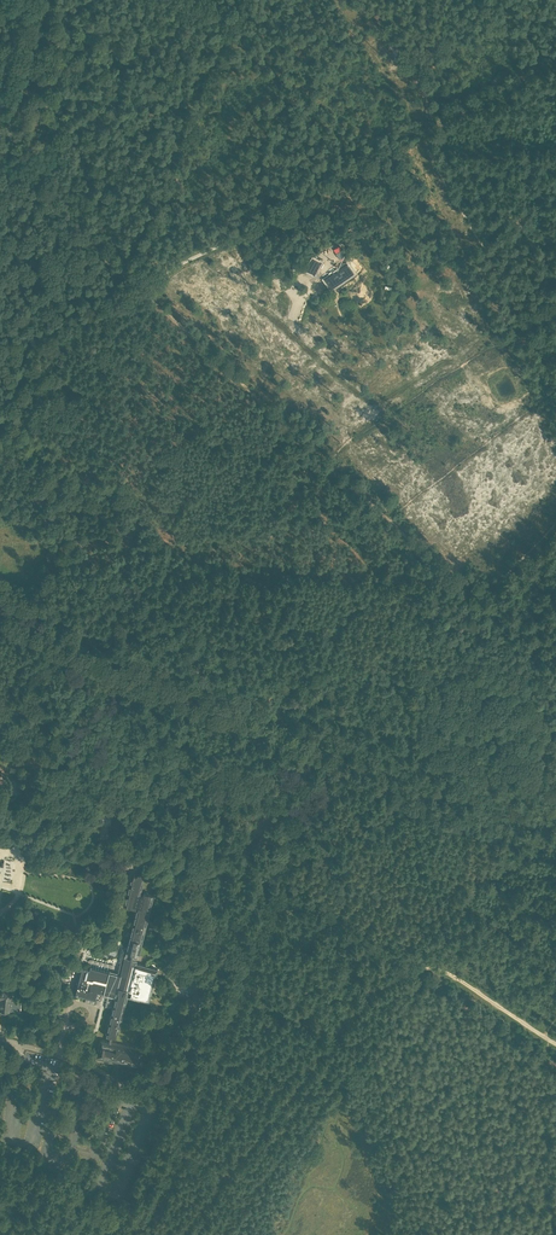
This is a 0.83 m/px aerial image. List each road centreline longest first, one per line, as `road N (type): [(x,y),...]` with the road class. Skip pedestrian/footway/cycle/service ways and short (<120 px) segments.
road 1 (track): [(555,678),(138,288)]
road 2 (track): [(0,611),(460,821)]
road 3 (track): [(555,376),(415,134)]
road 4 (track): [(555,805),(403,970)]
road 5 (track): [(421,130),(248,231)]
road 6 (track): [(189,993),(198,916),(109,848)]
road 7 (track): [(0,169),(27,181),(138,288)]
road 8 (track): [(403,970),(545,1056)]
road 9 (unclassified): [(4,151),(42,0)]
road 10 (track): [(555,61),(421,130)]
road 11 (track): [(138,288),(248,231)]

